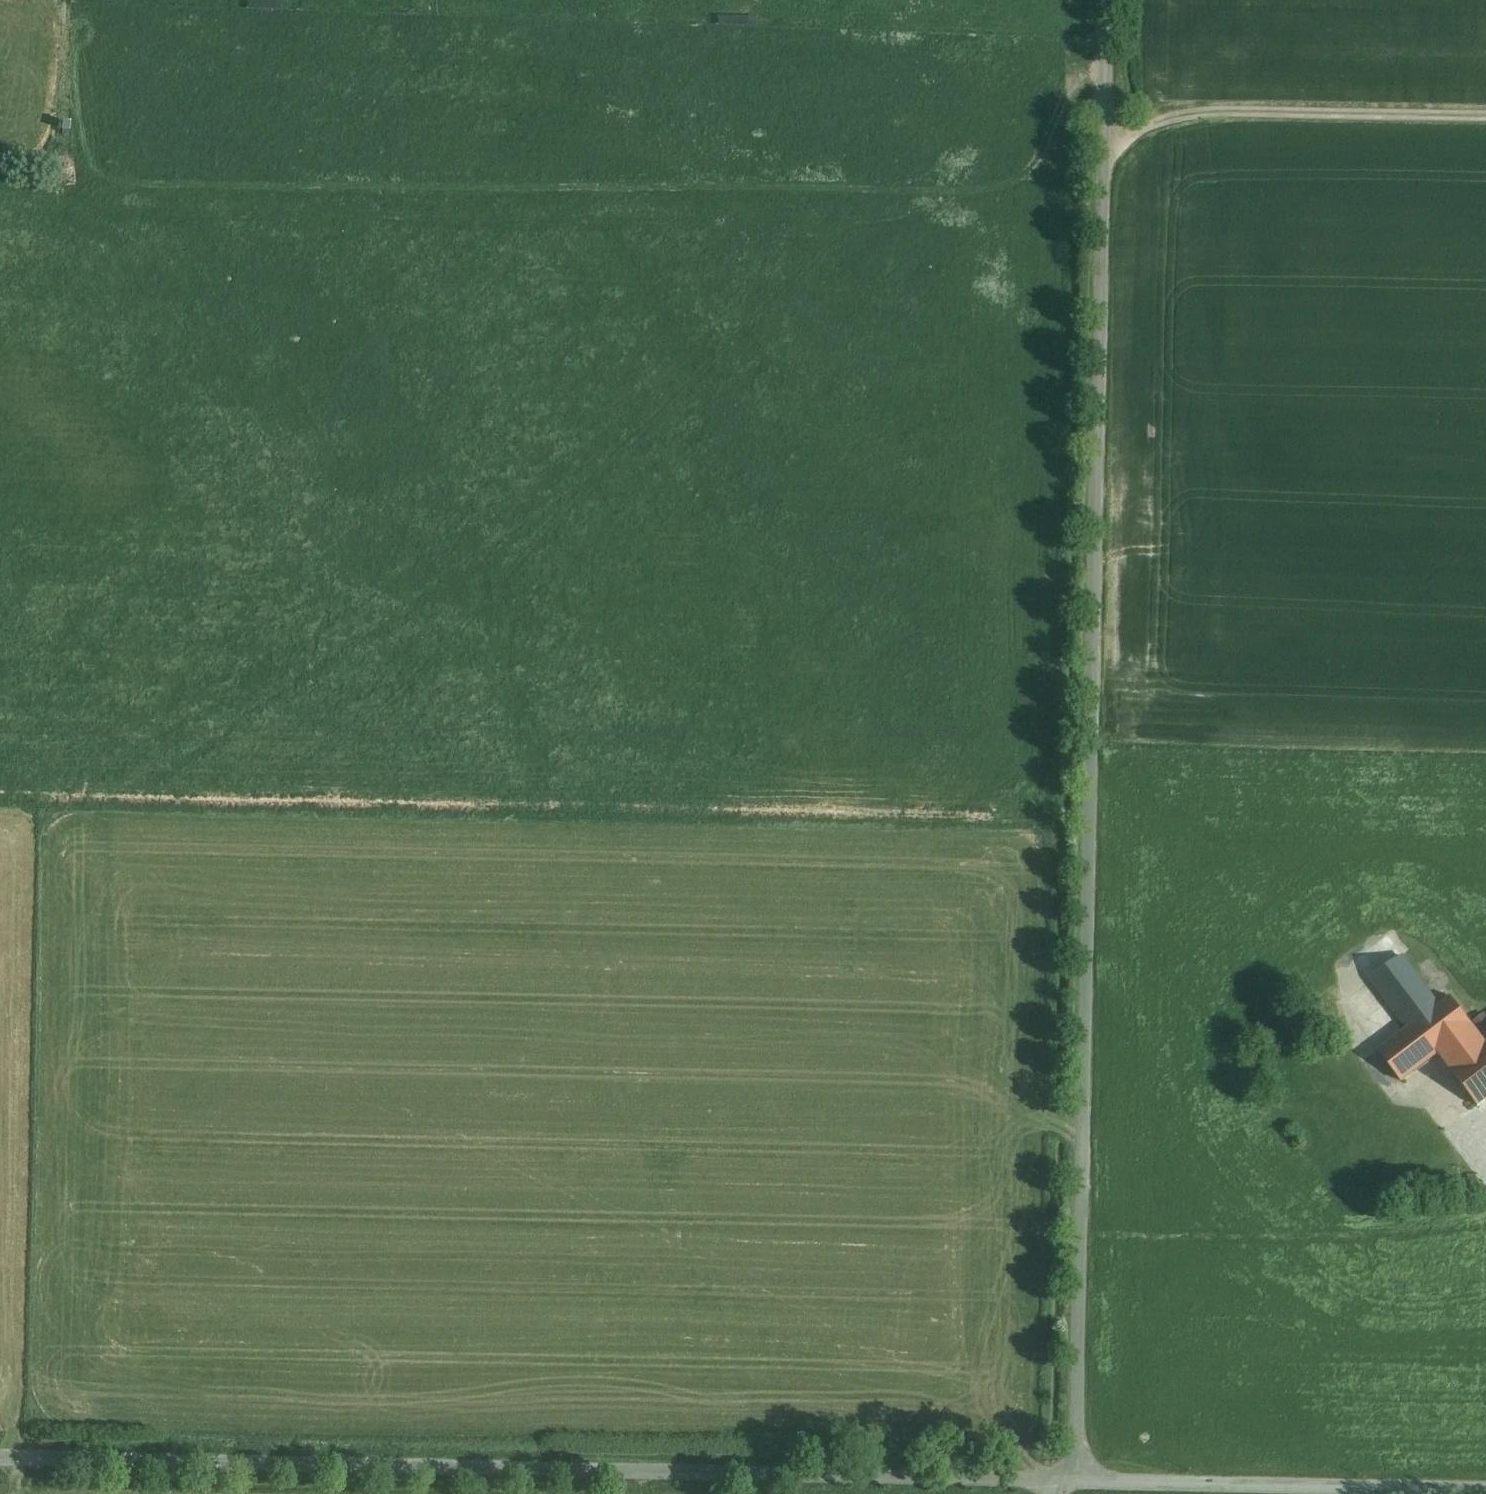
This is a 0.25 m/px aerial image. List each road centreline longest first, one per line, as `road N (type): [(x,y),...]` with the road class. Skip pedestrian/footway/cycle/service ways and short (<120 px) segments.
road 1 (unclassified): [(1078,1482),(1111,0)]
road 2 (unclassified): [(0,1452),(1054,1481)]
road 3 (unclassified): [(1078,1482),(1485,1488)]

